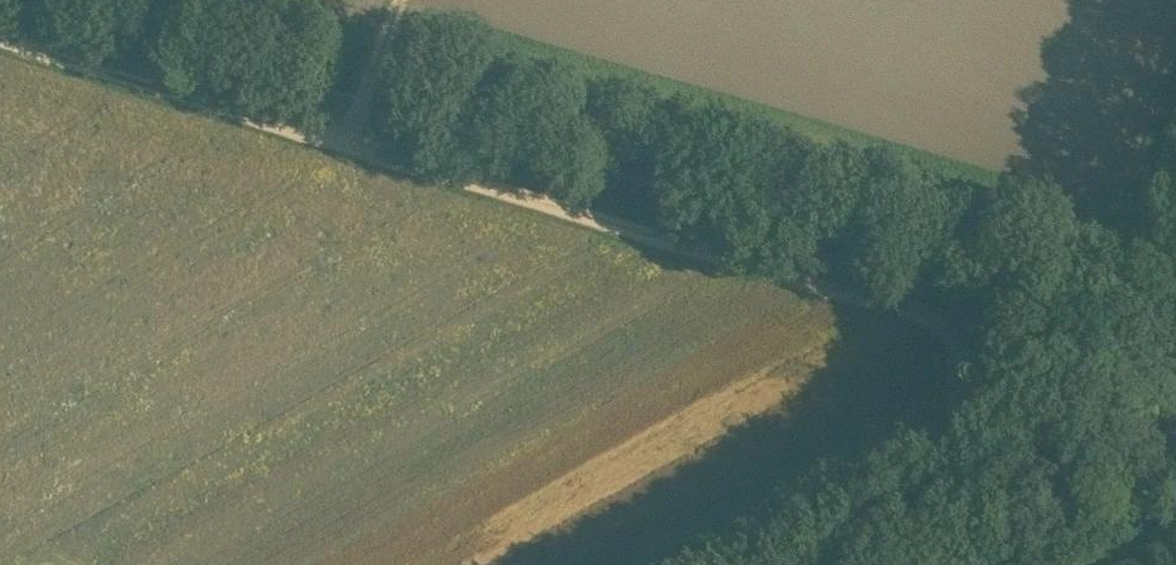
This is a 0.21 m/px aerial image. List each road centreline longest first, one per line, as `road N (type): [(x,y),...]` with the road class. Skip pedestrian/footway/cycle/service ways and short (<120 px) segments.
road 1 (track): [(360,96),(1175,345)]
road 2 (track): [(1104,564),(1143,404)]

